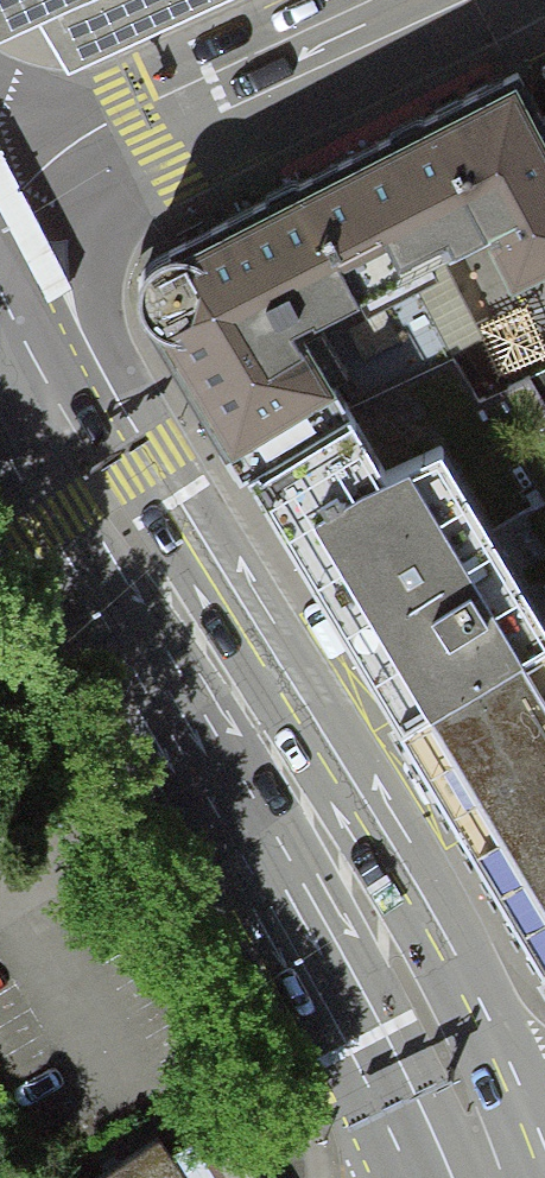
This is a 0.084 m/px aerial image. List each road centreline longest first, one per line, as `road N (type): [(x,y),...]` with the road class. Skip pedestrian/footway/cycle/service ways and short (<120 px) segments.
road 1 (primary): [(544,1174),(492,1043),(336,771),(80,378),(0,278)]
road 2 (residential): [(437,0),(0,218)]
road 3 (primary): [(0,379),(51,512),(203,762)]
road 4 (primary): [(203,762),(366,1036),(413,1133)]
road 5 (residential): [(0,885),(203,762)]

